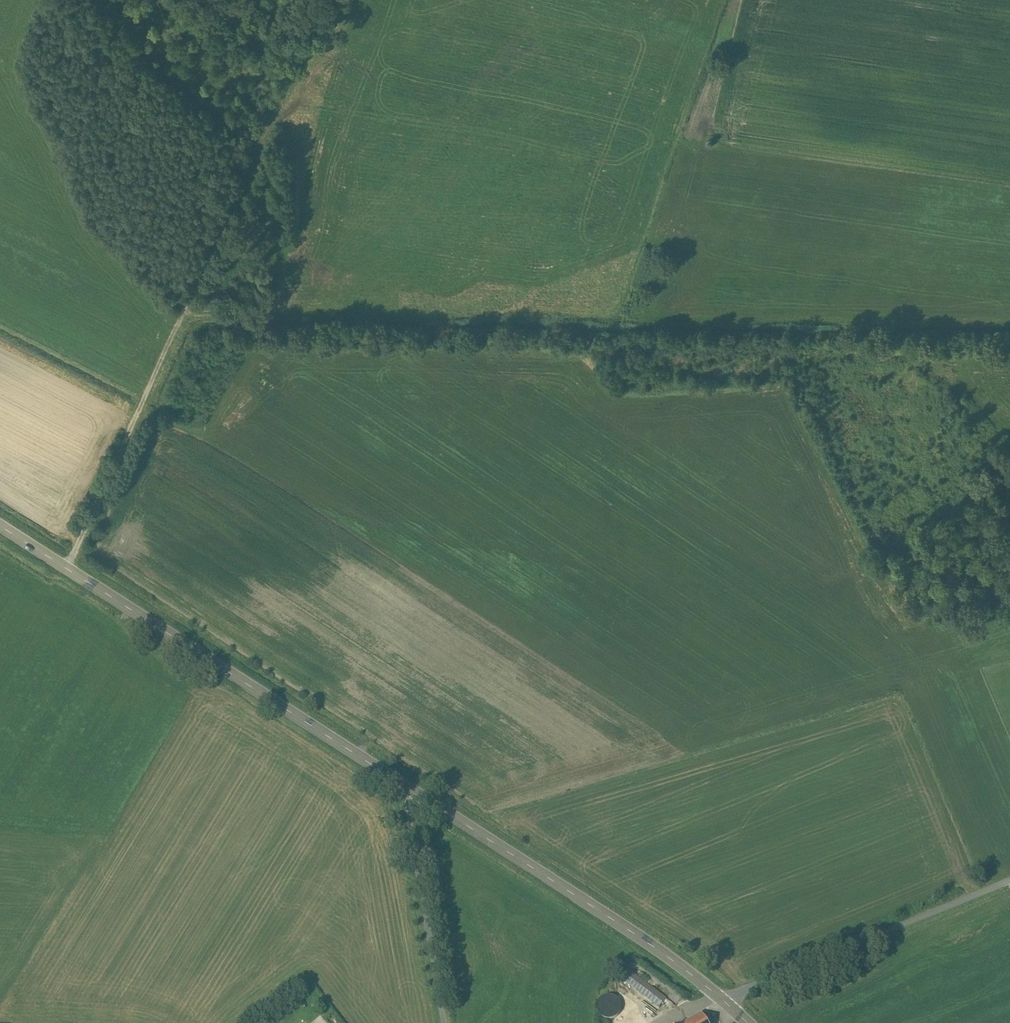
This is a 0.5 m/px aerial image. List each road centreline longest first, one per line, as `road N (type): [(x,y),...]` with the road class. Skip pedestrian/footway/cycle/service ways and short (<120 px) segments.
road 1 (track): [(66,568),(276,130)]
road 2 (tertiary): [(406,785),(0,525)]
road 3 (tertiary): [(721,998),(406,785)]
road 4 (unclassified): [(721,998),(1009,880)]
road 5 (unclassified): [(445,1022),(406,785)]

